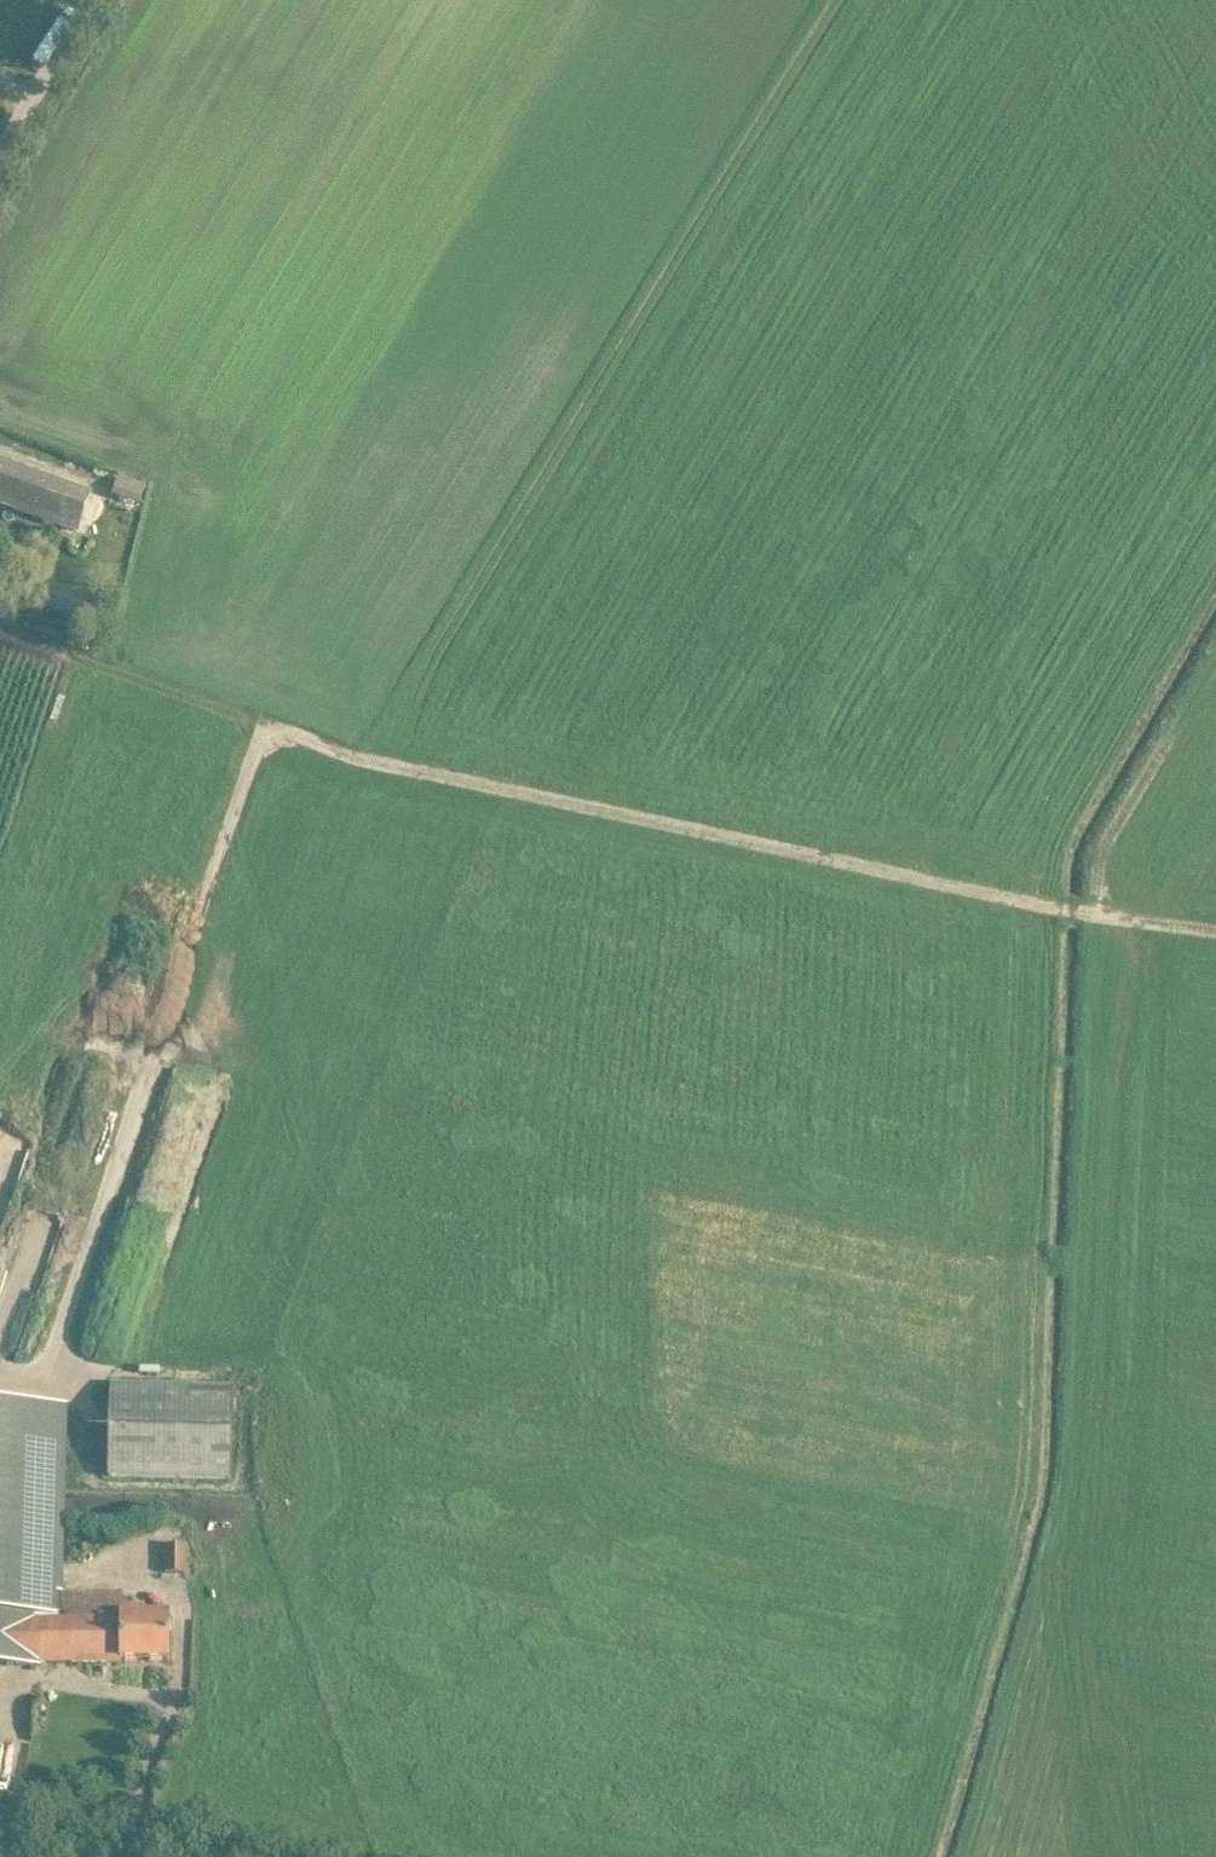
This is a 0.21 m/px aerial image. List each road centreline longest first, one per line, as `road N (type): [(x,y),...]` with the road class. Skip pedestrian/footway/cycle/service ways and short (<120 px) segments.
road 1 (unclassified): [(0,159),(94,0)]

